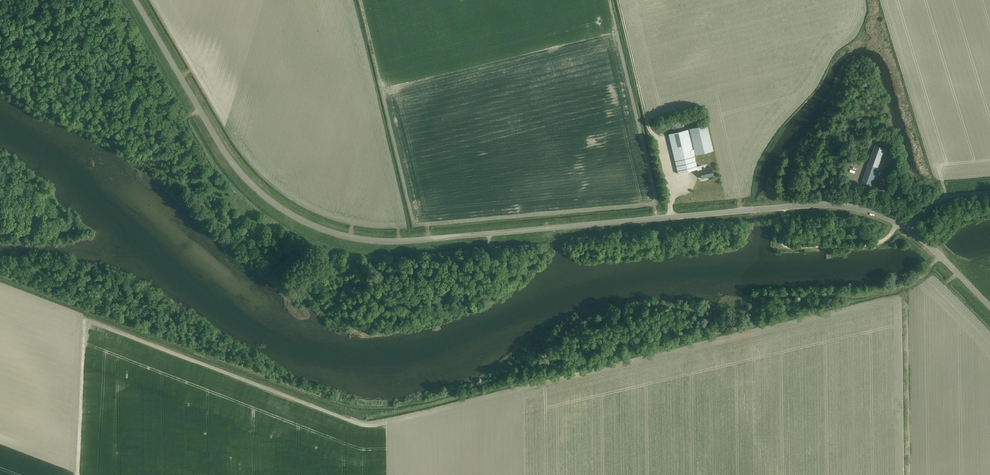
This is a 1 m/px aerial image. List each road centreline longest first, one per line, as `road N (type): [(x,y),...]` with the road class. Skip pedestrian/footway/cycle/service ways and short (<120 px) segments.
road 1 (track): [(0,277),(328,402),(390,408),(440,397),(510,367),(570,320),(635,307),(697,316),(706,327),(755,320),(760,296),(868,295),(912,285),(942,259)]
road 2 (tertiary): [(135,0),(225,152),(255,188),(306,223),(344,235),(406,241),(809,205),(860,209),(908,228)]
road 3 (track): [(77,474),(84,319)]
road 4 (track): [(782,215),(786,247),(874,245)]

